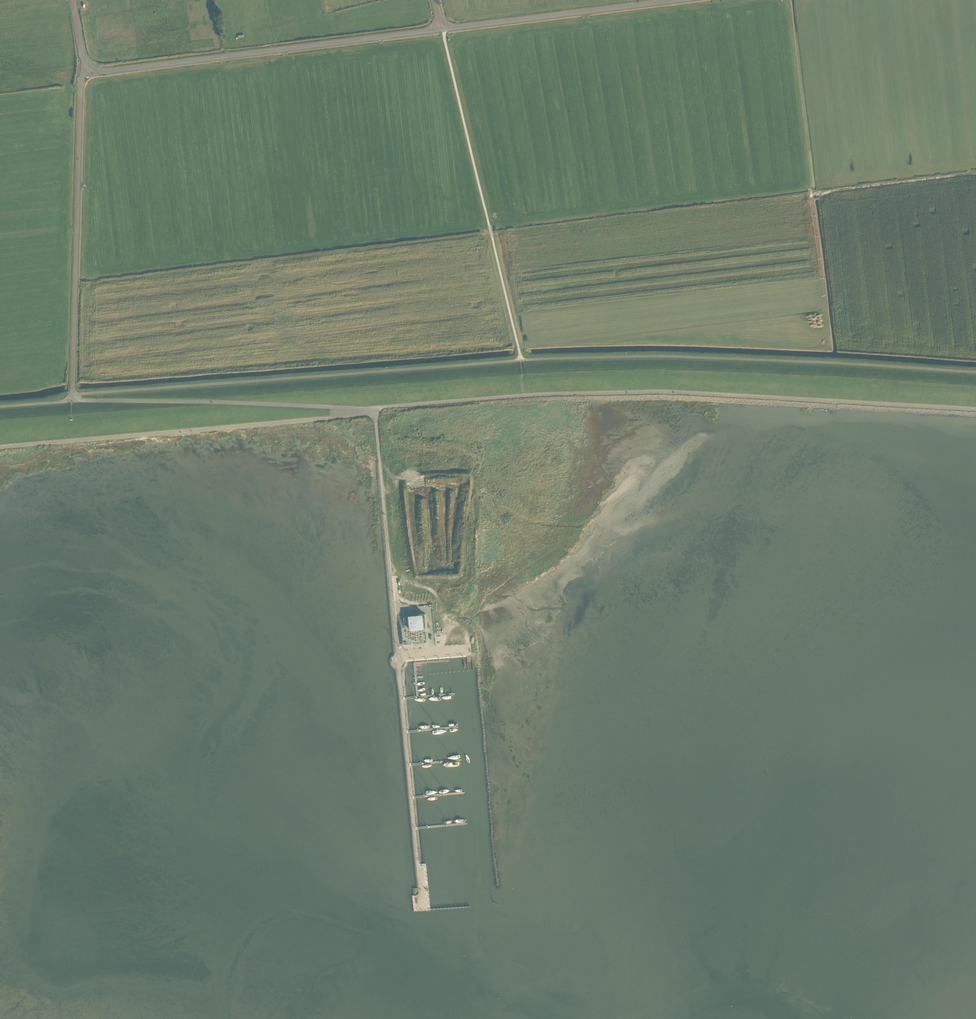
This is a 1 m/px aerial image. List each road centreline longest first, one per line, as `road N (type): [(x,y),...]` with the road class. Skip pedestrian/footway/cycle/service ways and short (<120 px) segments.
road 1 (tertiary): [(90,67),(443,30)]
road 2 (unclassified): [(72,401),(81,90),(90,67)]
road 3 (unclassified): [(374,408),(72,401)]
road 4 (tertiary): [(443,30),(684,0)]

